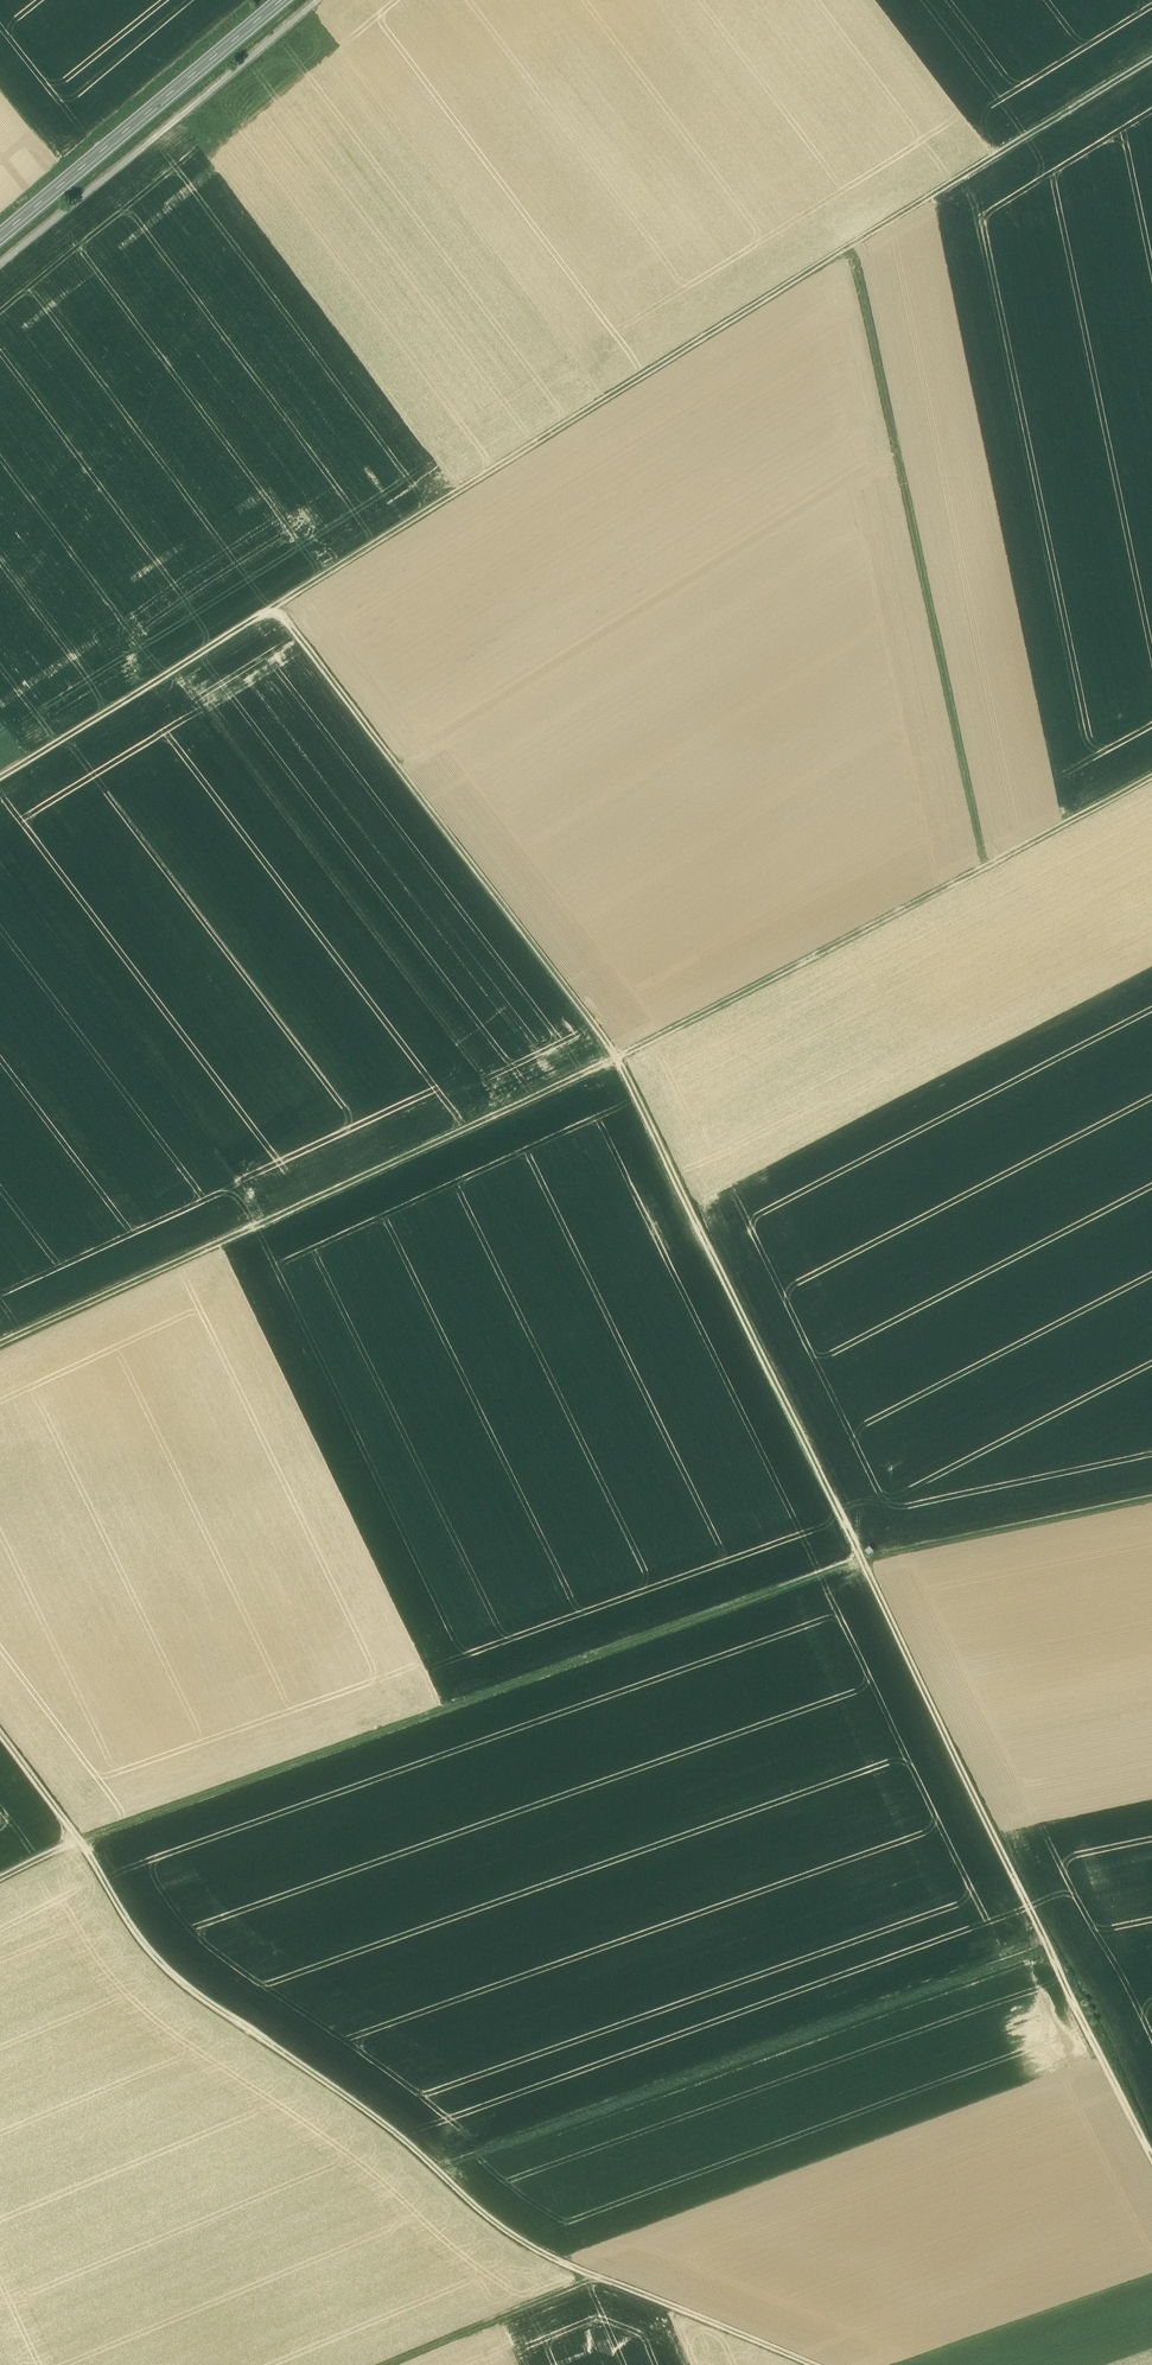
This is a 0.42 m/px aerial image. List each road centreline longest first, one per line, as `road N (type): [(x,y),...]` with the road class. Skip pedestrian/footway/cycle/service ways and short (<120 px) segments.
road 1 (track): [(1151,2156),(619,1058),(277,606)]
road 2 (track): [(1151,64),(0,777)]
road 3 (track): [(1151,780),(619,1058),(0,1347)]
road 4 (track): [(0,1879),(80,1841),(863,1560),(1151,1501)]
road 5 (track): [(0,1734),(143,1943),(198,1994),(375,2116),(481,2213),(548,2259),(812,2364)]
road 6 (track): [(856,249),(985,867)]
road 7 (primary): [(0,239),(284,0)]
road 8 (track): [(385,2364),(595,2276)]

